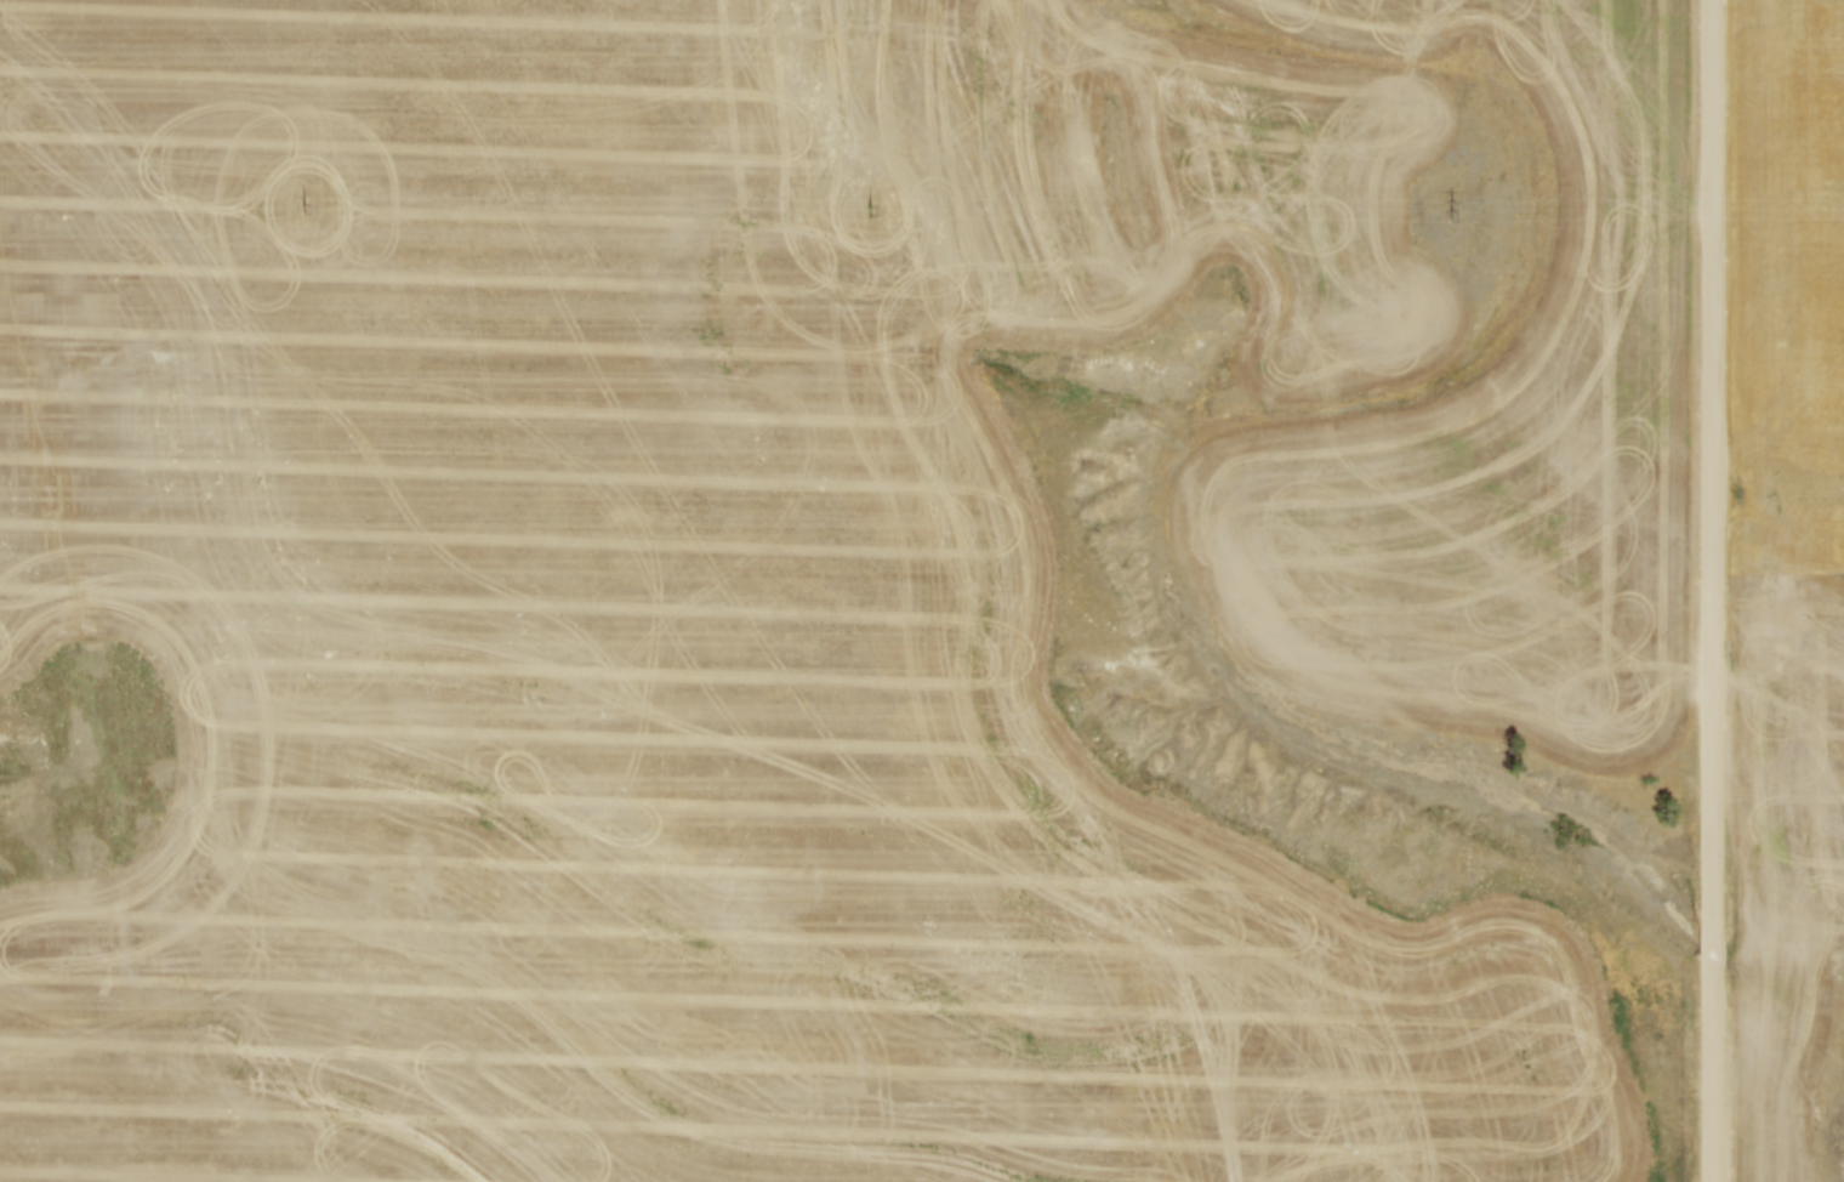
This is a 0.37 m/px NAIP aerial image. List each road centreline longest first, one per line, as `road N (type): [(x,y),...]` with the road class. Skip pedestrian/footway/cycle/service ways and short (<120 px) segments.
road 1 (residential): [(1711,930),(1713,0)]
road 2 (residential): [(1712,1181),(1711,968)]

